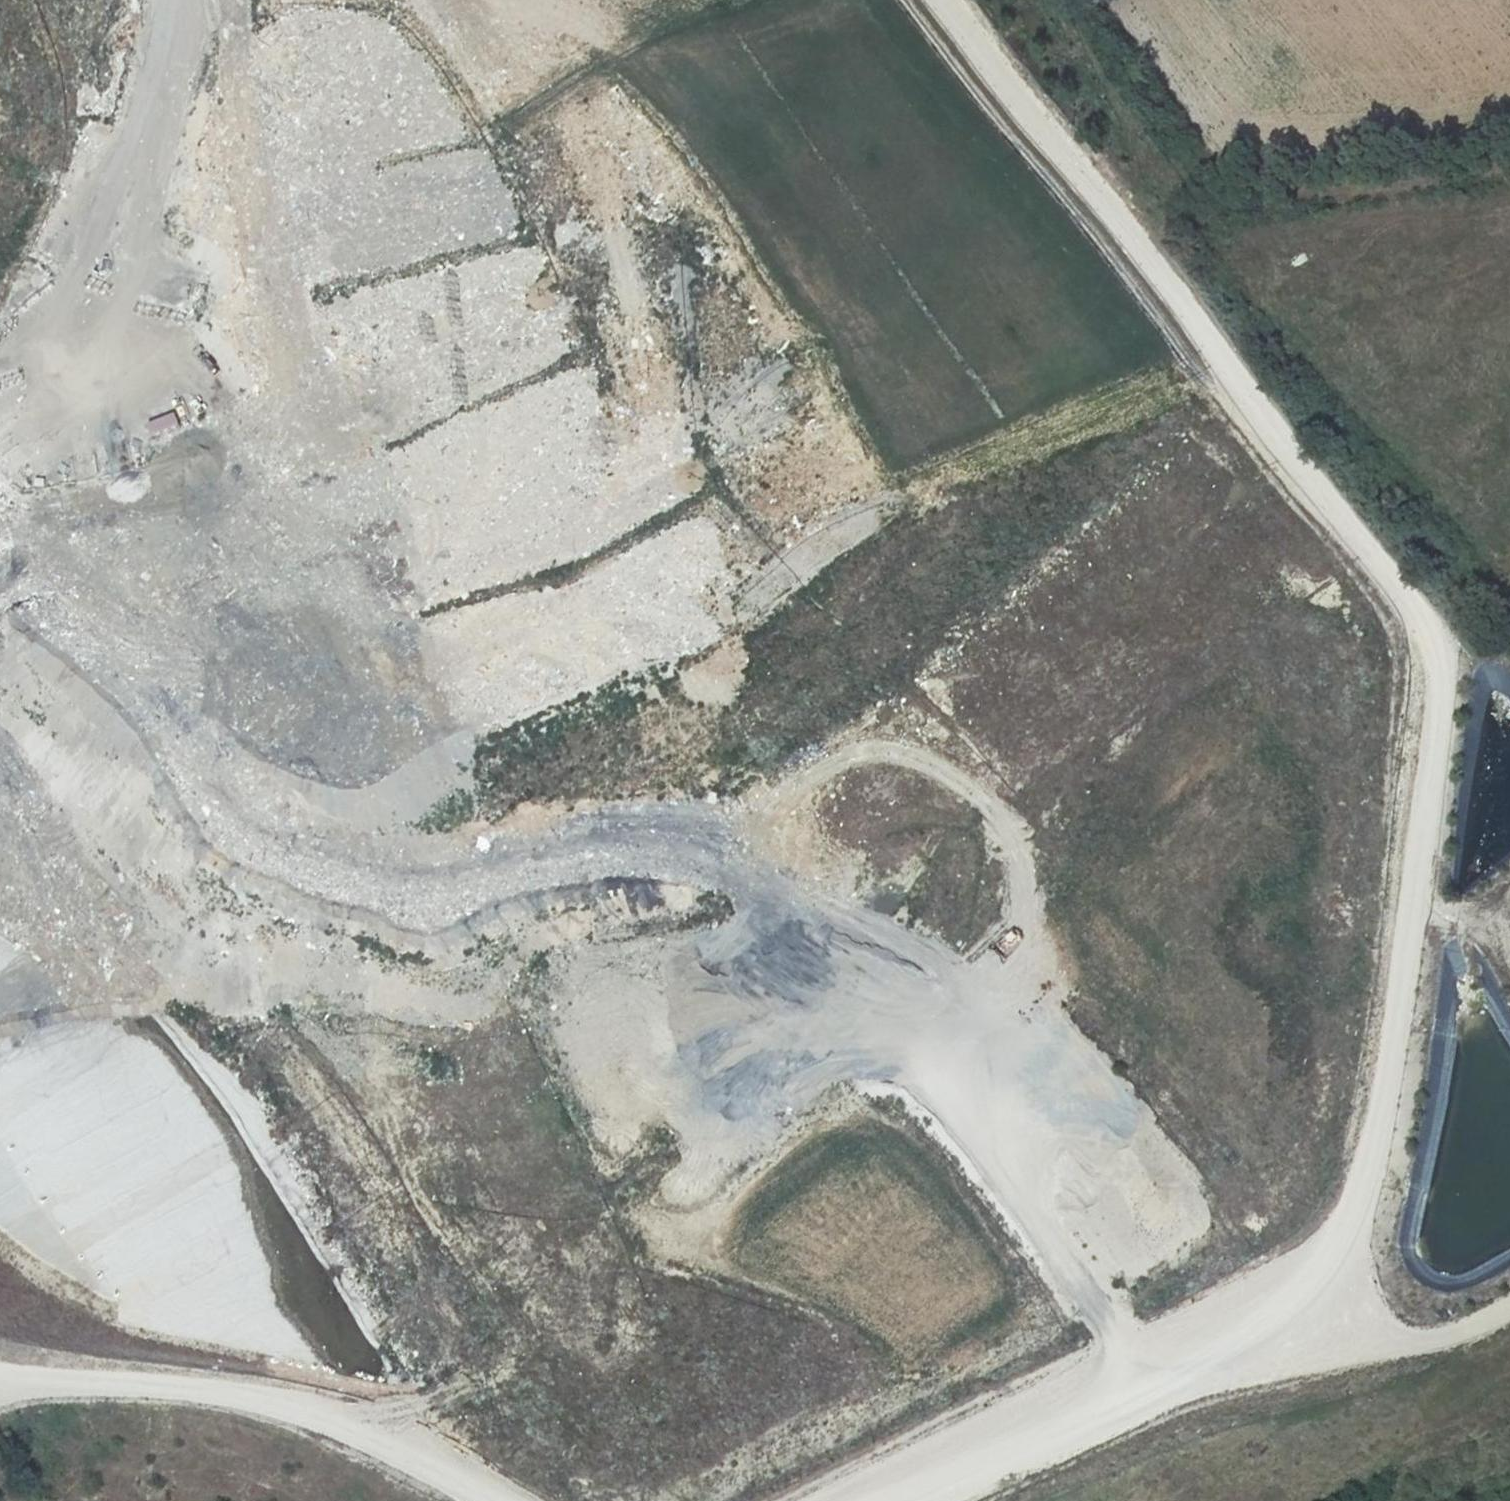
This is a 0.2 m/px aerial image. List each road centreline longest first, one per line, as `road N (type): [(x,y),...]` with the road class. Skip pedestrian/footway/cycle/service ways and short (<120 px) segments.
road 1 (track): [(539,1500),(458,1409),(388,1265),(291,975),(163,821),(561,456),(641,364),(844,217),(902,144),(876,88),(789,87),(469,283),(384,63),(417,0)]
road 2 (track): [(669,1500),(797,1371),(1027,1185),(1085,1054),(1066,923),(995,775),(842,679),(758,648),(717,653),(700,633),(436,808),(590,1122),(772,1030)]
road 3 (track): [(935,0),(1380,589),(1420,686),(1406,840),(1352,1201),(1299,1260),(834,1500)]
road 4 (track): [(972,261),(1103,448),(1170,460),(1341,652),(1330,897),(1280,1174),(701,1468)]
road 5 (track): [(852,503),(895,592),(979,651),(1053,740),(1061,775),(998,992),(931,1058),(568,1243),(385,888),(355,887)]
road 6 (track): [(900,375),(956,445),(1013,550),(1067,567),(1183,710),(1155,1099),(1027,1185)]
road 7 (track): [(516,1500),(293,1412),(194,1395),(0,1391)]
road 8 (track): [(1054,1125),(596,1355)]
road 9 (track): [(0,185),(119,0)]

